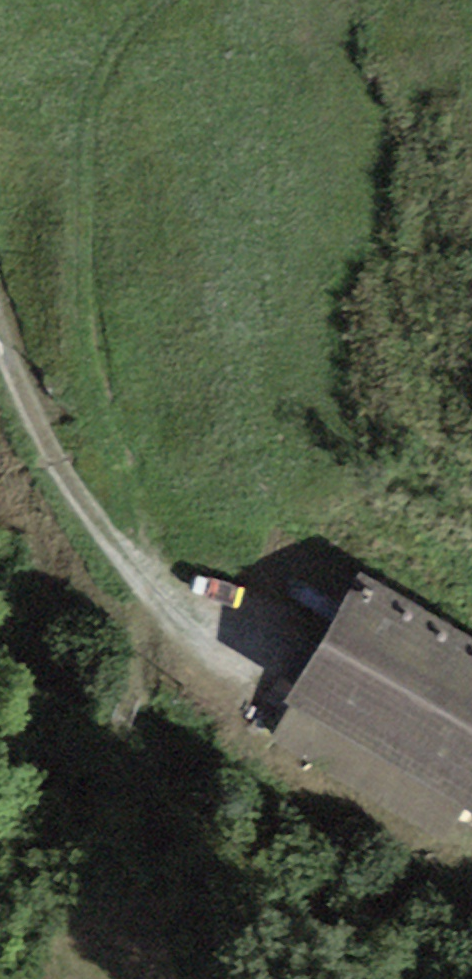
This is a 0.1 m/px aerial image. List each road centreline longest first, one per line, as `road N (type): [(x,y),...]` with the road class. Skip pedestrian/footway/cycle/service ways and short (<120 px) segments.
road 1 (track): [(115,555),(86,371),(81,182),(98,76),(148,0)]
road 2 (track): [(0,337),(60,472),(115,555),(151,591)]
road 3 (track): [(151,591),(258,675)]

